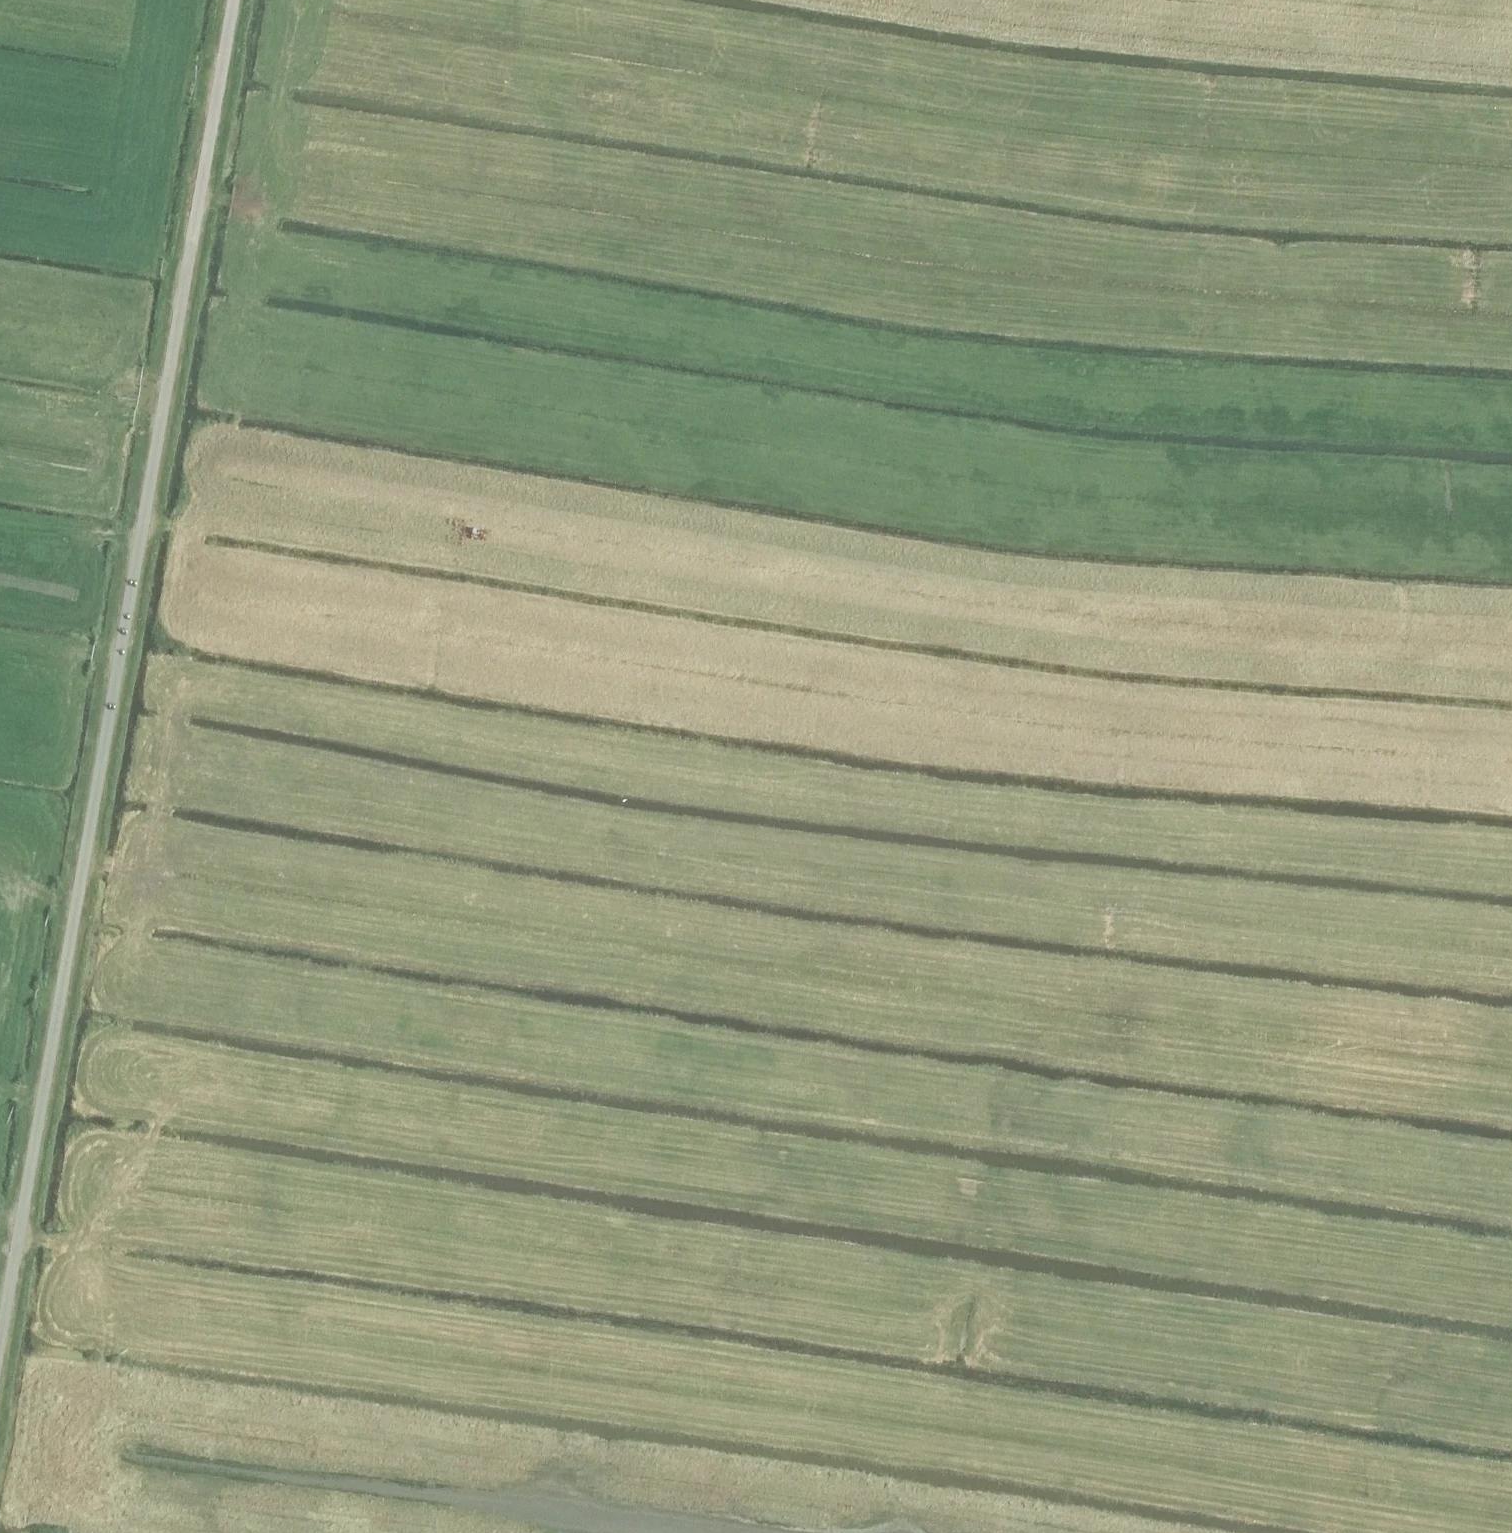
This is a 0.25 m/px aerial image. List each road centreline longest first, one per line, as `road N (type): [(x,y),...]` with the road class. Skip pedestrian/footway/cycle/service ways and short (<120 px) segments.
road 1 (unclassified): [(0,1339),(232,0)]

